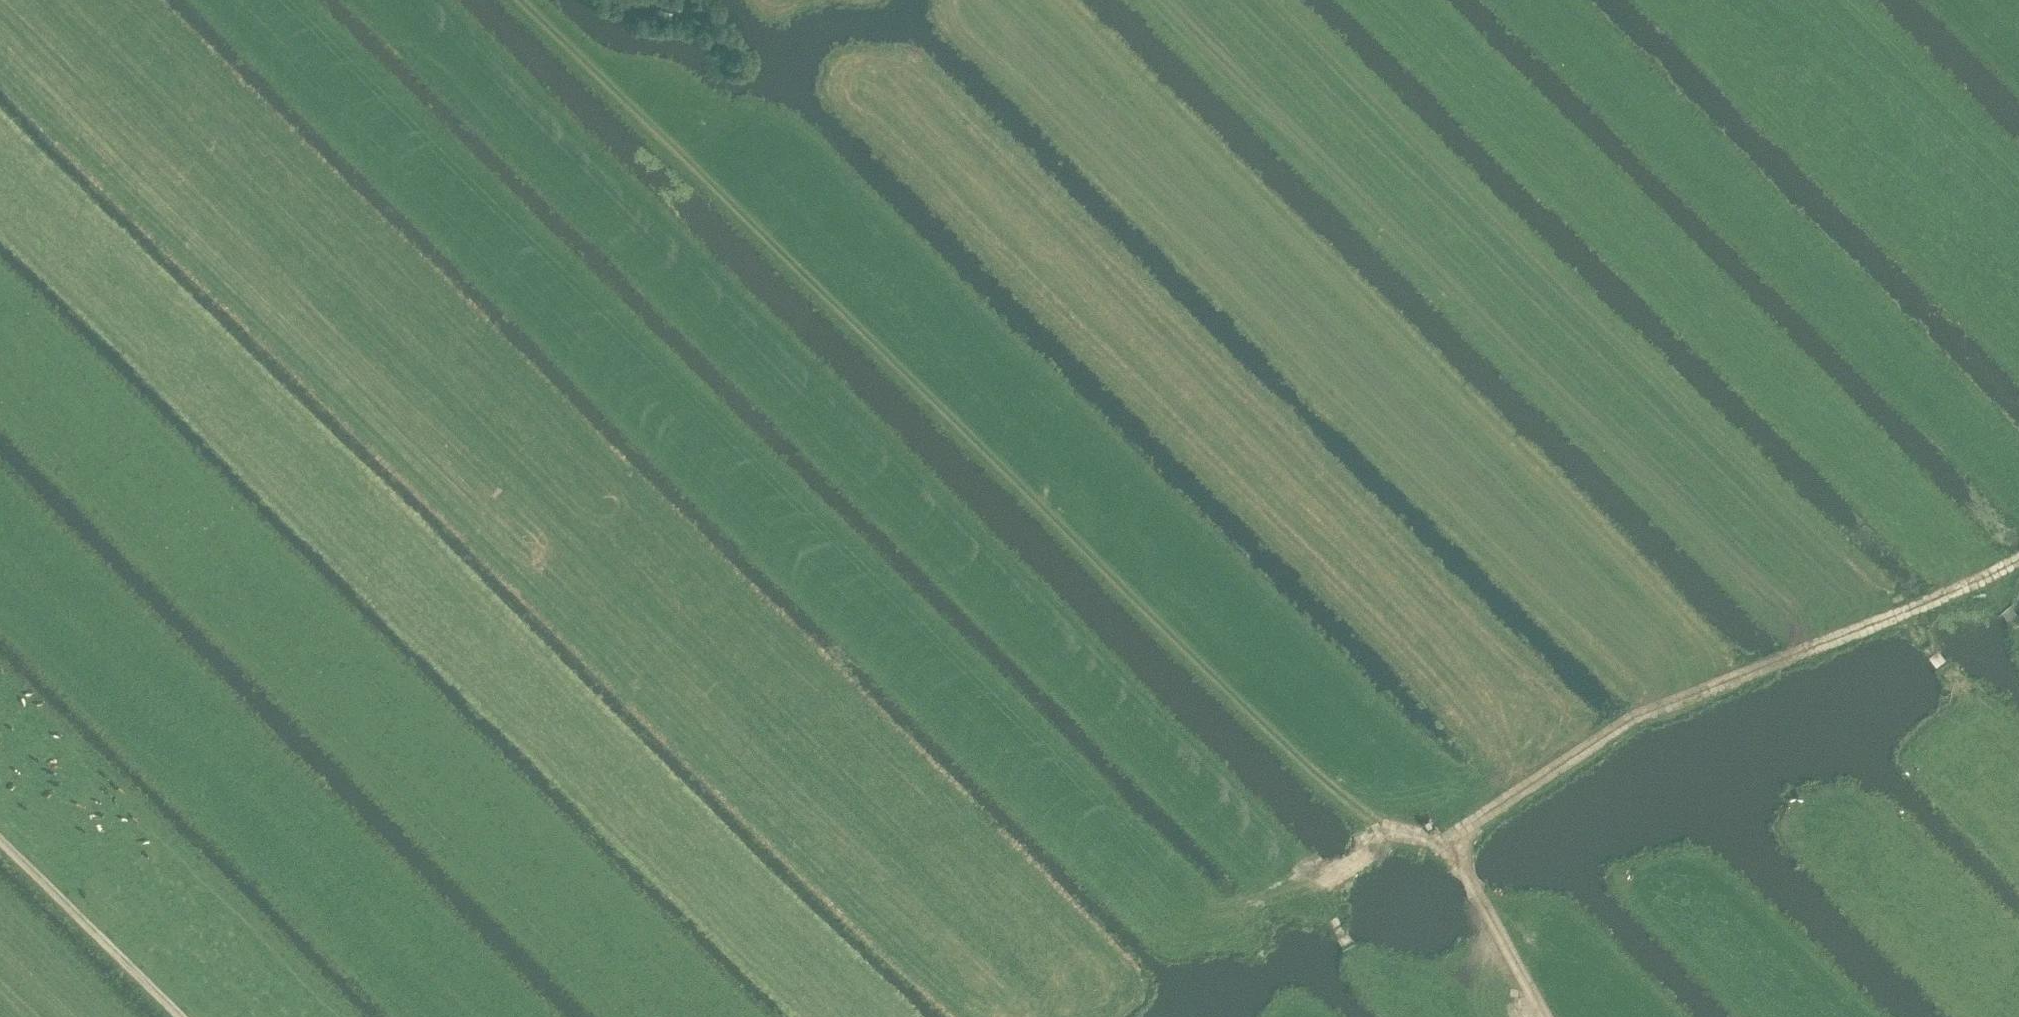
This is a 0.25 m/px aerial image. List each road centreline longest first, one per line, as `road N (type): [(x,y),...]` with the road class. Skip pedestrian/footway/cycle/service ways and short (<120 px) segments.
road 1 (track): [(1447,839),(1637,715),(2018,559)]
road 2 (track): [(1212,911),(1387,829),(1447,839),(1457,859)]
road 3 (track): [(183,1016),(0,836)]
road 4 (track): [(1549,1016),(1457,859)]

